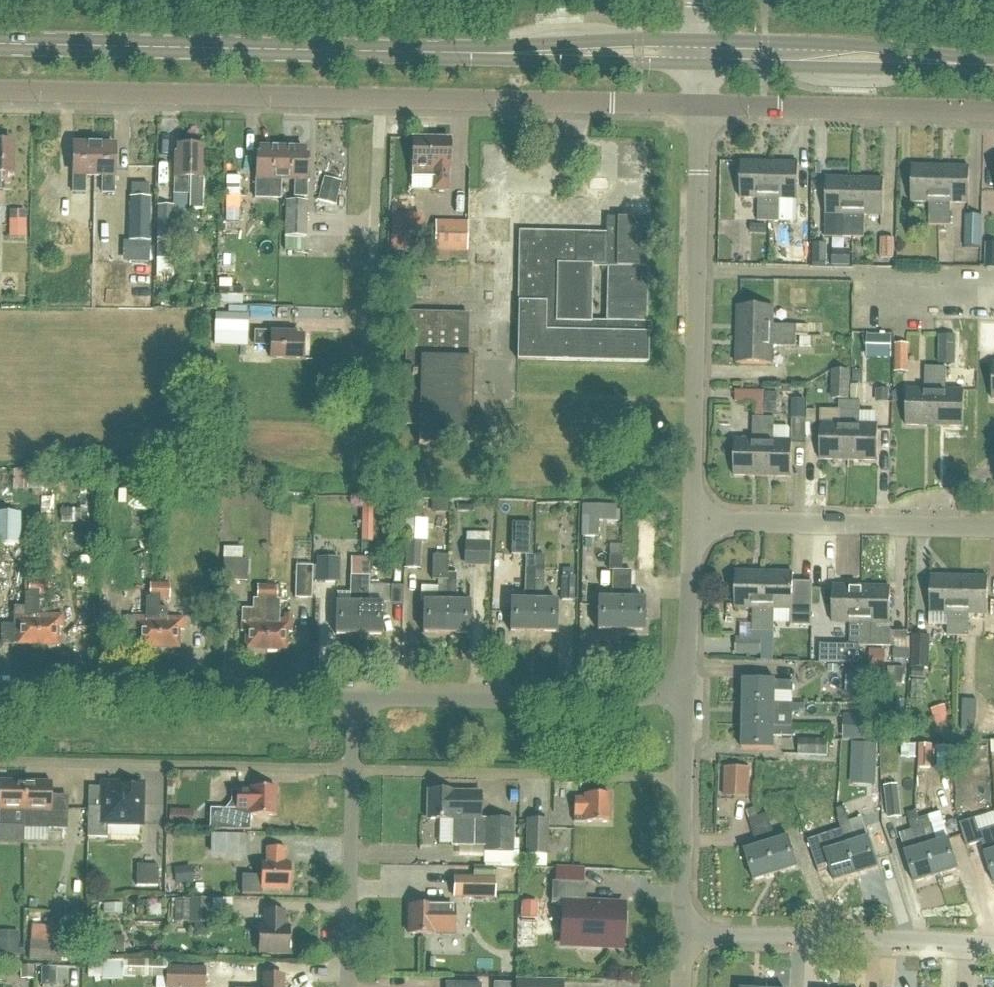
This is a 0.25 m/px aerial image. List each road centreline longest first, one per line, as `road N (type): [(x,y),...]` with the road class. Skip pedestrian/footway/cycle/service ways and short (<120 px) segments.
road 1 (residential): [(702,106),(0,90)]
road 2 (secondary): [(488,54),(0,45)]
road 3 (residential): [(689,521),(702,106)]
road 4 (residential): [(352,700),(0,692)]
road 5 (residential): [(0,764),(350,770)]
road 6 (residential): [(686,689),(627,704),(352,700)]
road 7 (residential): [(350,770),(685,779)]
road 8 (residential): [(681,933),(993,949)]
road 9 (residential): [(993,528),(689,521)]
road 10 (residential): [(993,111),(702,106)]
road 11 (secondary): [(986,65),(844,43),(713,42)]
road 12 (secondary): [(712,66),(930,72),(986,65)]
road 13 (residential): [(344,986),(350,770)]
road 14 (secondary): [(488,54),(532,64),(691,66)]
road 15 (secondary): [(691,42),(488,54)]
road 16 (residential): [(686,689),(689,521)]
road 17 (residential): [(681,933),(685,779)]

